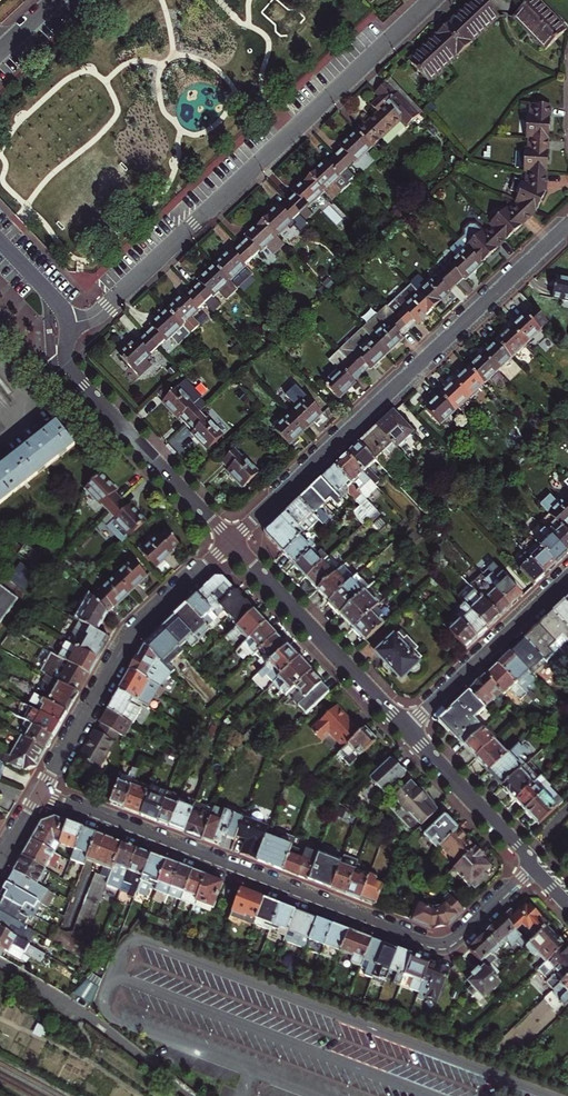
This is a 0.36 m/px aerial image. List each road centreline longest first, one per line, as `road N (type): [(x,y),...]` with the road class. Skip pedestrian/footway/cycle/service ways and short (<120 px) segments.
road 1 (residential): [(534,863),(452,938),(430,941),(41,793)]
road 2 (residential): [(67,322),(107,305),(432,0)]
road 3 (residential): [(232,540),(567,225)]
road 4 (residential): [(232,540),(129,637),(41,793)]
road 5 (residential): [(232,540),(69,370),(67,322)]
road 6 (residential): [(406,728),(232,540)]
road 7 (residential): [(189,1095),(89,1017),(0,963)]
road 8 (residential): [(406,728),(567,575)]
road 9 (residential): [(534,863),(406,728)]

